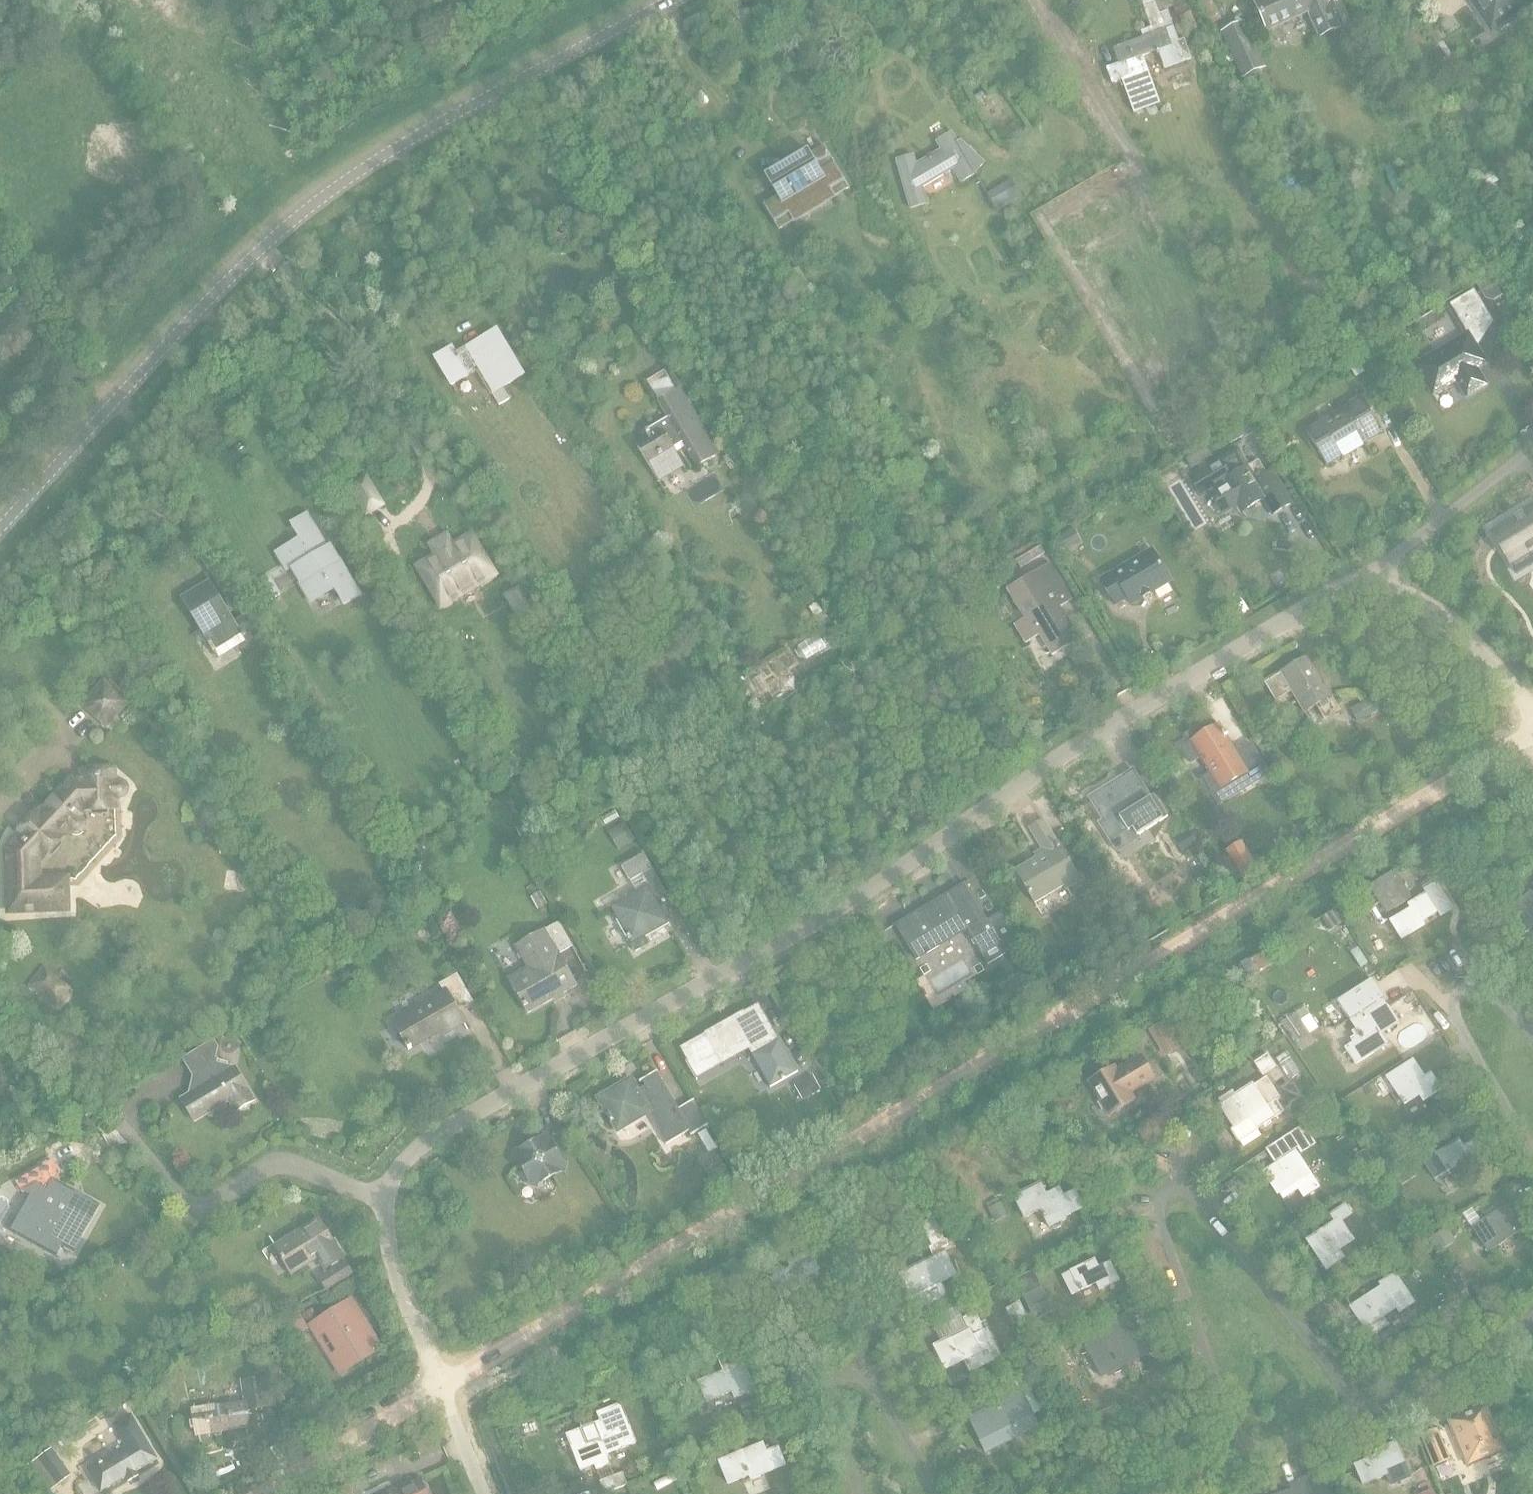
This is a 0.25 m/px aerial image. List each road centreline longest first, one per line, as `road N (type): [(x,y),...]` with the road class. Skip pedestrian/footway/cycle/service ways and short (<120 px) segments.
road 1 (residential): [(440,1386),(1532,736)]
road 2 (residential): [(379,1199),(405,1159),(443,1128),(844,904),(1042,770),(1377,570)]
road 3 (residential): [(0,527),(202,306),(309,208),(445,120),(669,0)]
road 4 (residential): [(1240,1463),(1161,1226),(1160,1200),(1173,1189),(1205,1207),(1360,1413)]
road 5 (residential): [(379,1199),(275,1165),(194,1206),(122,1127)]
road 6 (residential): [(934,1493),(877,1390),(854,1376),(832,1394),(859,1493)]
road 7 (residential): [(1532,1036),(1485,988),(1471,986),(1455,998),(1468,1043),(1532,1151)]
road 8 (residential): [(1532,710),(1454,621),(1377,570)]
road 9 (residential): [(260,1493),(440,1386)]
road 10 (residential): [(1377,570),(1532,445)]
road 11 (residential): [(440,1386),(401,1291),(379,1199)]
road 12 (residential): [(1532,1324),(1497,1357),(1360,1413)]
road 13 (residential): [(1360,1413),(1240,1463)]

